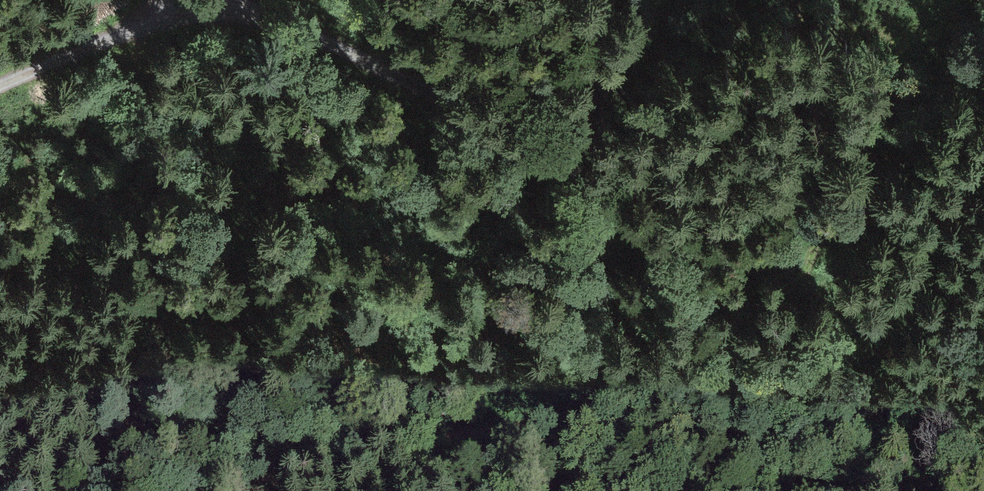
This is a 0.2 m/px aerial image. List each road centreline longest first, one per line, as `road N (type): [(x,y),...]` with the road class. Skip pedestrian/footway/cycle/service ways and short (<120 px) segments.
road 1 (track): [(880,490),(769,394),(669,266),(609,200),(561,162),(314,38),(231,15)]
road 2 (track): [(245,490),(430,440),(612,406),(769,394)]
road 3 (track): [(231,15),(135,32),(0,89)]

